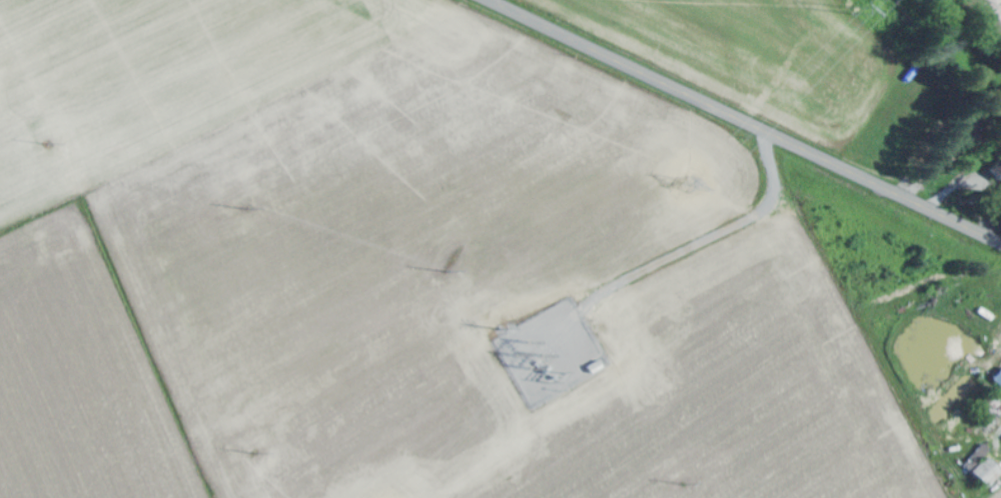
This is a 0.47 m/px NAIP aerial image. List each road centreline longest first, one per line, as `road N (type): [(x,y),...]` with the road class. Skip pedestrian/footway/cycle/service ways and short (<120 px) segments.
road 1 (secondary): [(488,0),(1000,243)]

